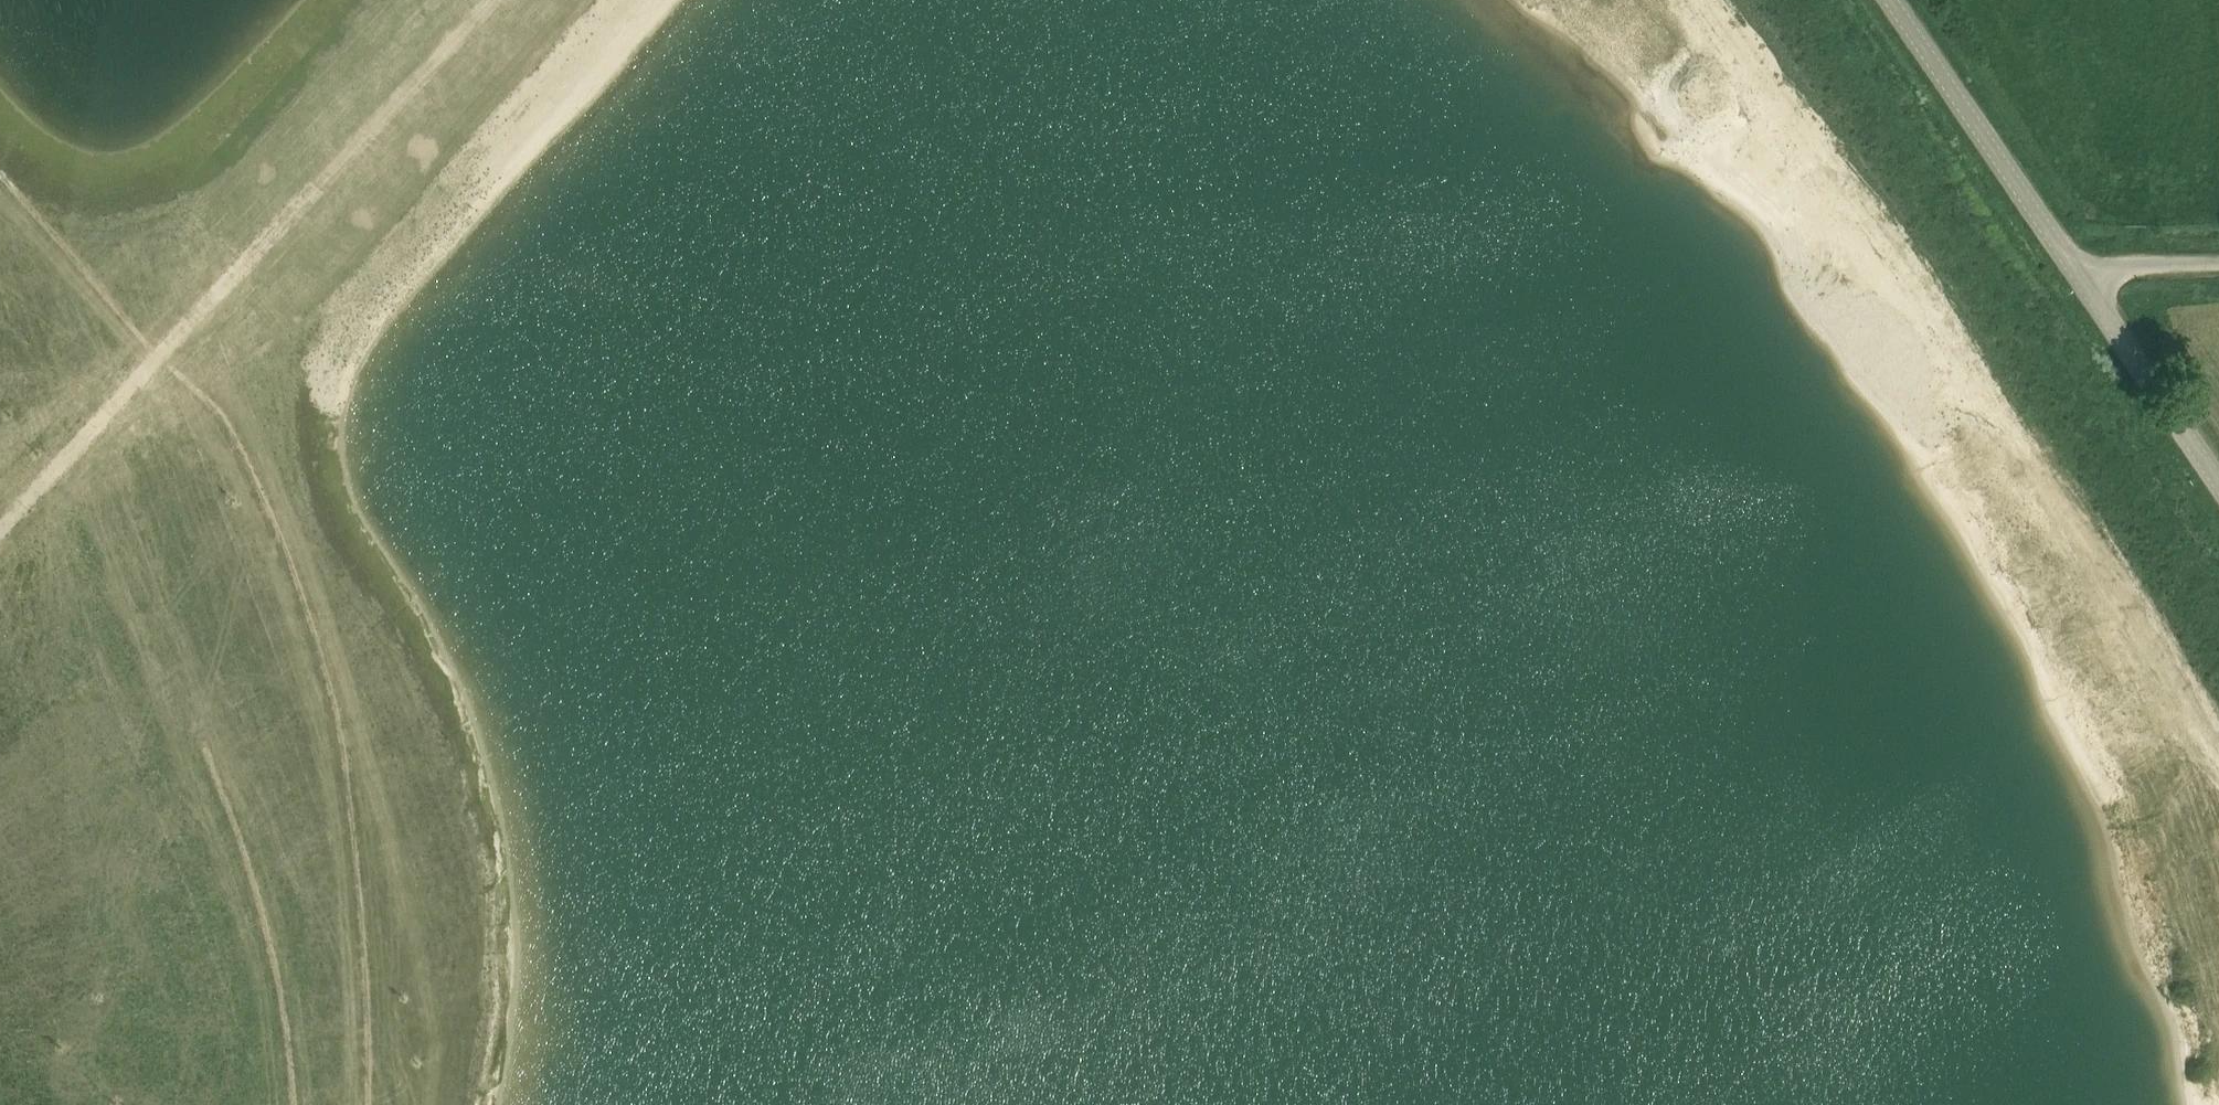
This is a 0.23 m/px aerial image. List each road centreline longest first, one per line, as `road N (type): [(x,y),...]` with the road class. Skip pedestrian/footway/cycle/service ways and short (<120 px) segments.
road 1 (tertiary): [(2073,266),(1893,0)]
road 2 (tertiary): [(2218,477),(2073,266)]
road 3 (unclassified): [(2073,266),(2218,260)]

